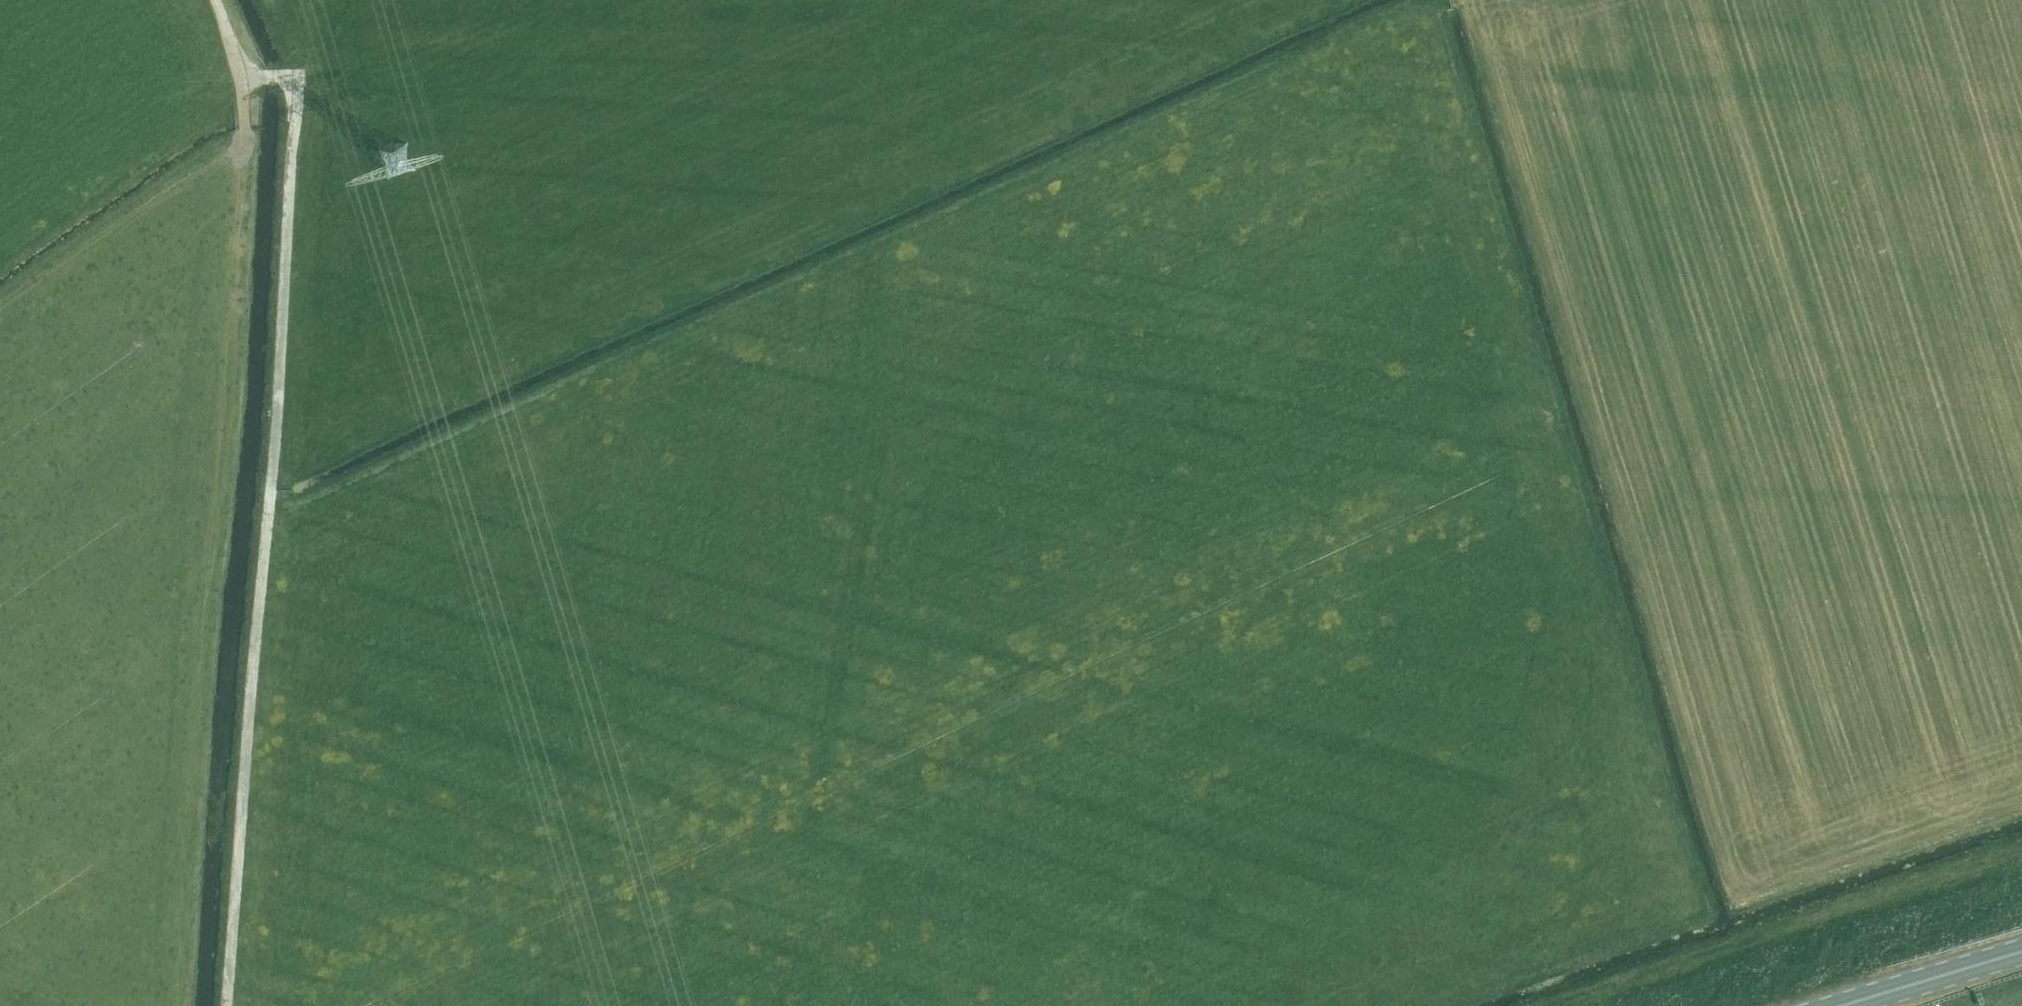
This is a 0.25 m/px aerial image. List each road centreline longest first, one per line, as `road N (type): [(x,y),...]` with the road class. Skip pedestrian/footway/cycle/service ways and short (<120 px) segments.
road 1 (track): [(227,1005),(278,411),(297,78),(241,77),(216,0)]
road 2 (primary): [(1840,1005),(2021,951)]

